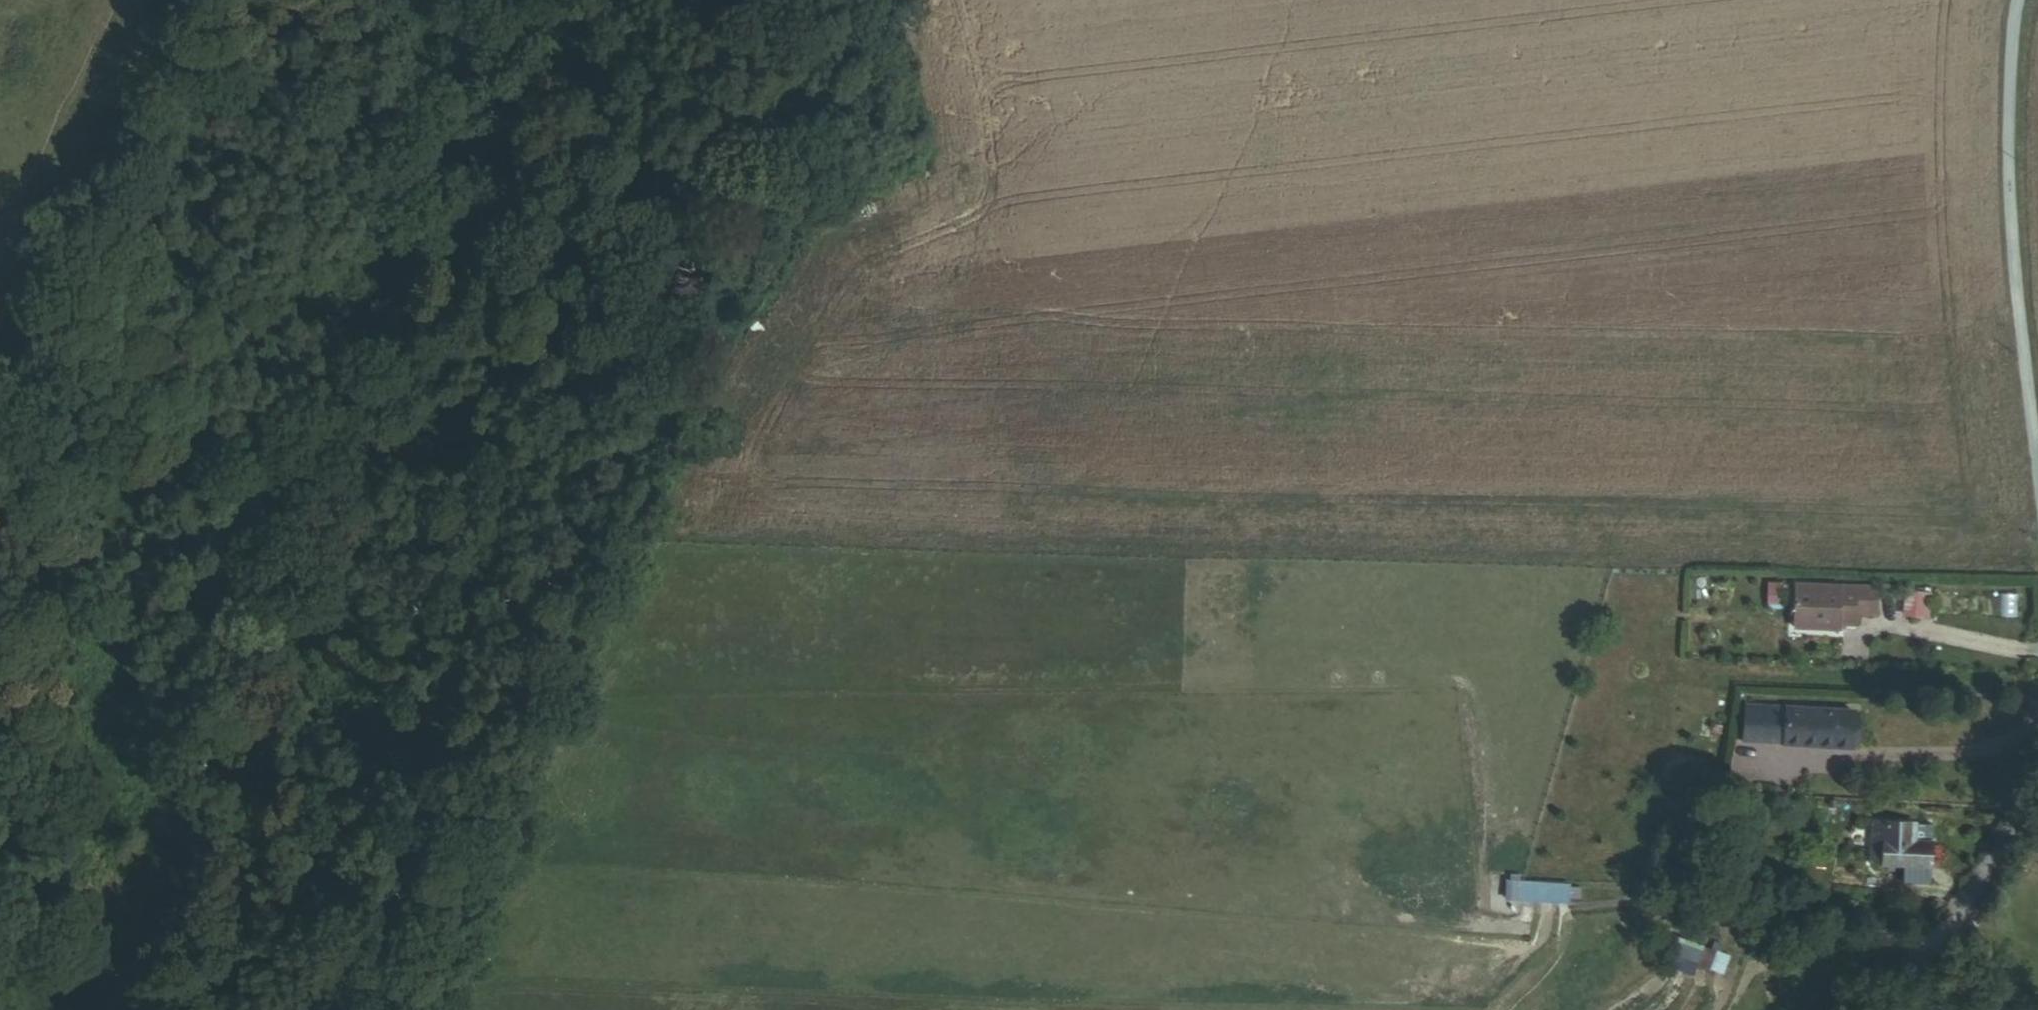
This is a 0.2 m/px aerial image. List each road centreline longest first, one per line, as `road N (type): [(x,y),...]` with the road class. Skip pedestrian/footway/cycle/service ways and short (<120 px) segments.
road 1 (track): [(182,1009),(220,753),(486,121),(509,0)]
road 2 (unclassified): [(2037,486),(2007,108),(2018,0)]
road 3 (track): [(1969,910),(1857,1009)]

